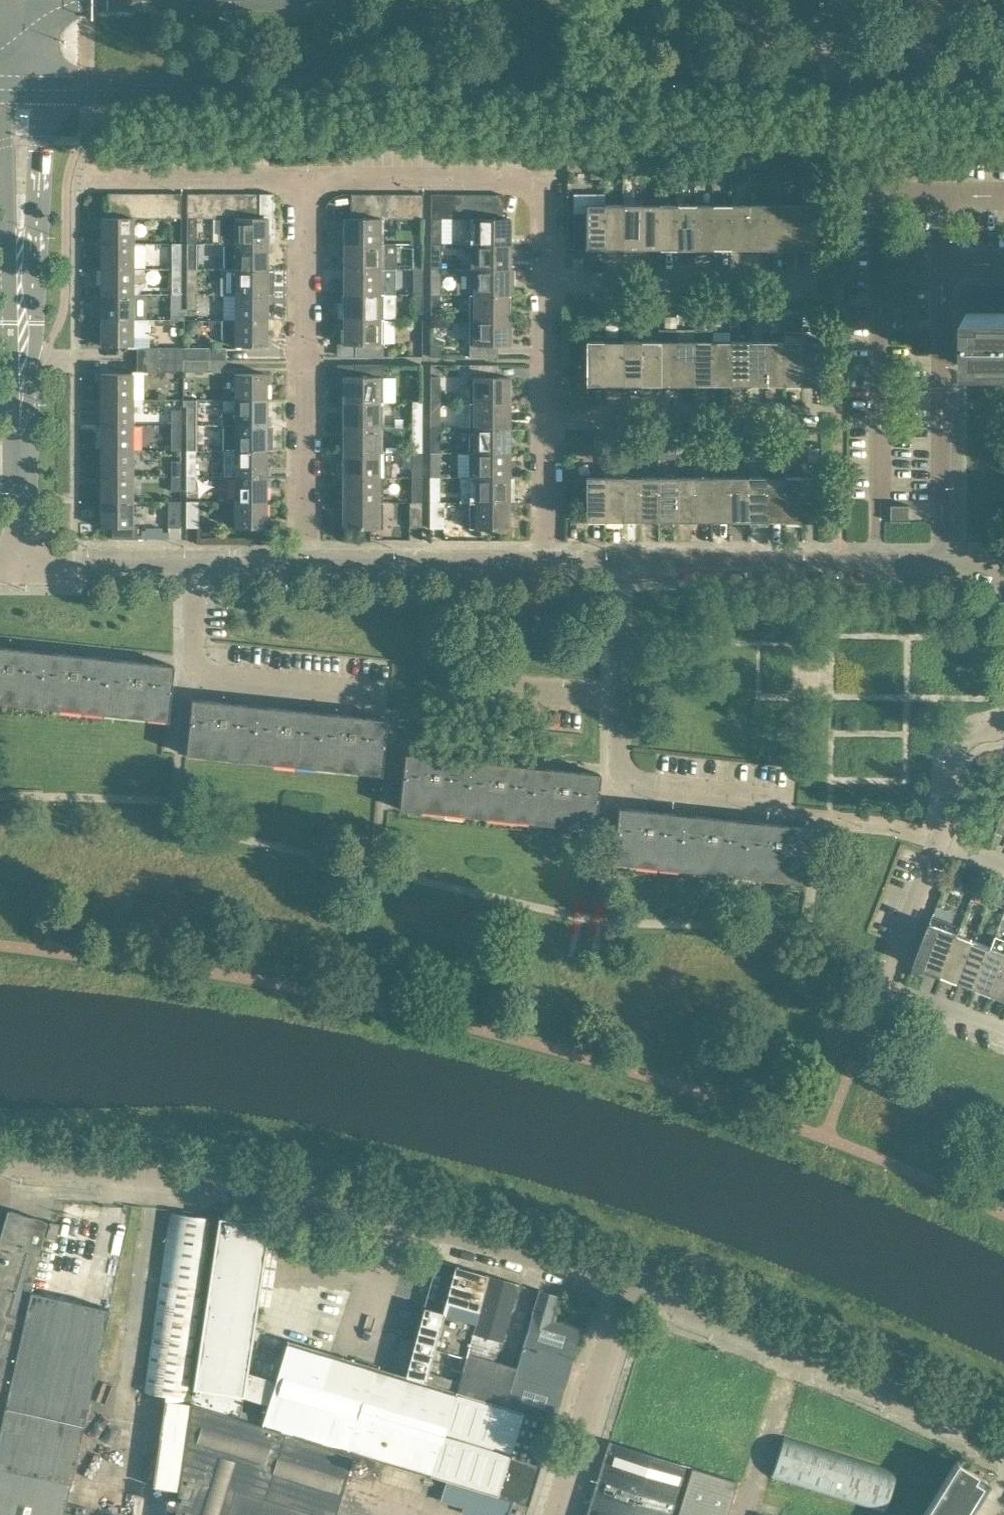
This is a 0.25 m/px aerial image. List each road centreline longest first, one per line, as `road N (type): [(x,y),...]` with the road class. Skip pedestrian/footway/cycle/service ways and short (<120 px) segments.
road 1 (tertiary): [(21,92),(1003,93)]
road 2 (unclassified): [(627,1286),(400,1218),(172,1182),(0,1166)]
road 3 (residential): [(18,543),(21,92)]
road 4 (unclassified): [(940,198),(884,199),(879,567)]
road 5 (unclassified): [(1003,1447),(796,1347),(627,1286)]
road 6 (residential): [(301,572),(304,178)]
road 7 (residential): [(791,814),(656,796),(625,776),(619,569)]
road 8 (residential): [(551,278),(550,198),(535,177),(304,178)]
road 9 (unclassified): [(944,565),(942,263)]
road 10 (residential): [(1003,1035),(884,987),(941,840)]
road 11 (residential): [(374,691),(193,669),(193,571)]
road 12 (unclassified): [(619,569),(879,567)]
road 13 (residential): [(550,417),(809,414)]
road 14 (residential): [(551,278),(809,279)]
road 15 (unclassified): [(301,572),(551,569)]
road 16 (unclassified): [(556,1514),(627,1286)]
road 17 (residential): [(304,178),(83,177)]
road 18 (unclassified): [(18,543),(40,567),(193,571)]
road 19 (residential): [(551,569),(550,417)]
road 20 (unclassified): [(1003,725),(980,731),(955,752),(953,805),(941,840)]
road 21 (residential): [(550,417),(551,278)]

